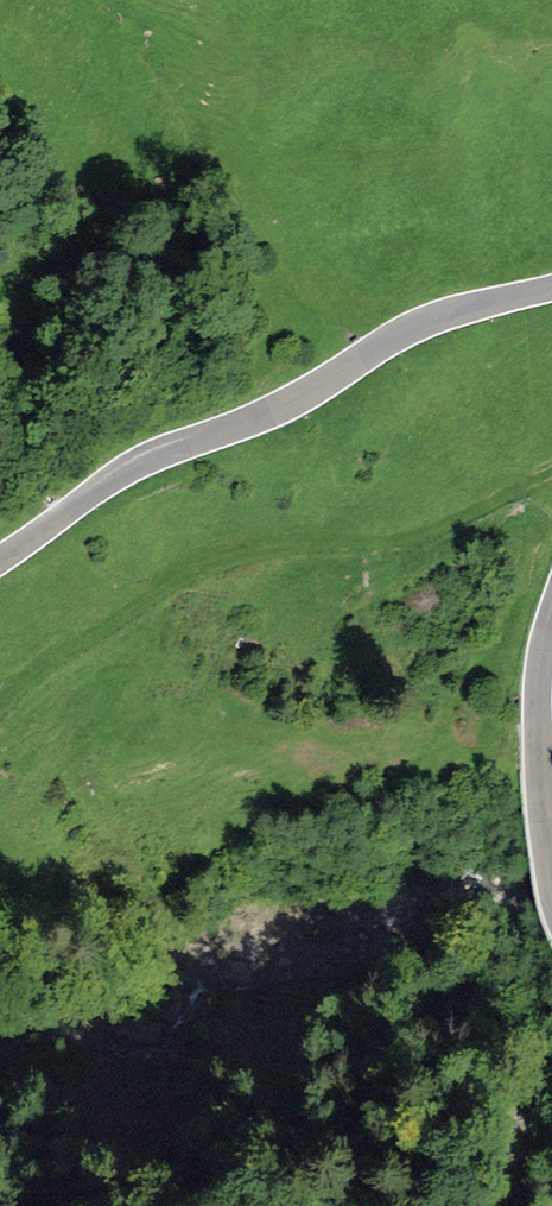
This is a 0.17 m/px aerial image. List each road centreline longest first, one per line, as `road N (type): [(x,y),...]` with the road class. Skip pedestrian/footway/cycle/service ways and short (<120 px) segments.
road 1 (tertiary): [(0,558),(133,466),(288,402),(419,322),(551,288)]
road 2 (track): [(551,472),(429,532),(348,549),(249,551),(194,569),(40,664),(0,700)]
road 3 (tertiary): [(551,606),(537,727),(551,879)]

